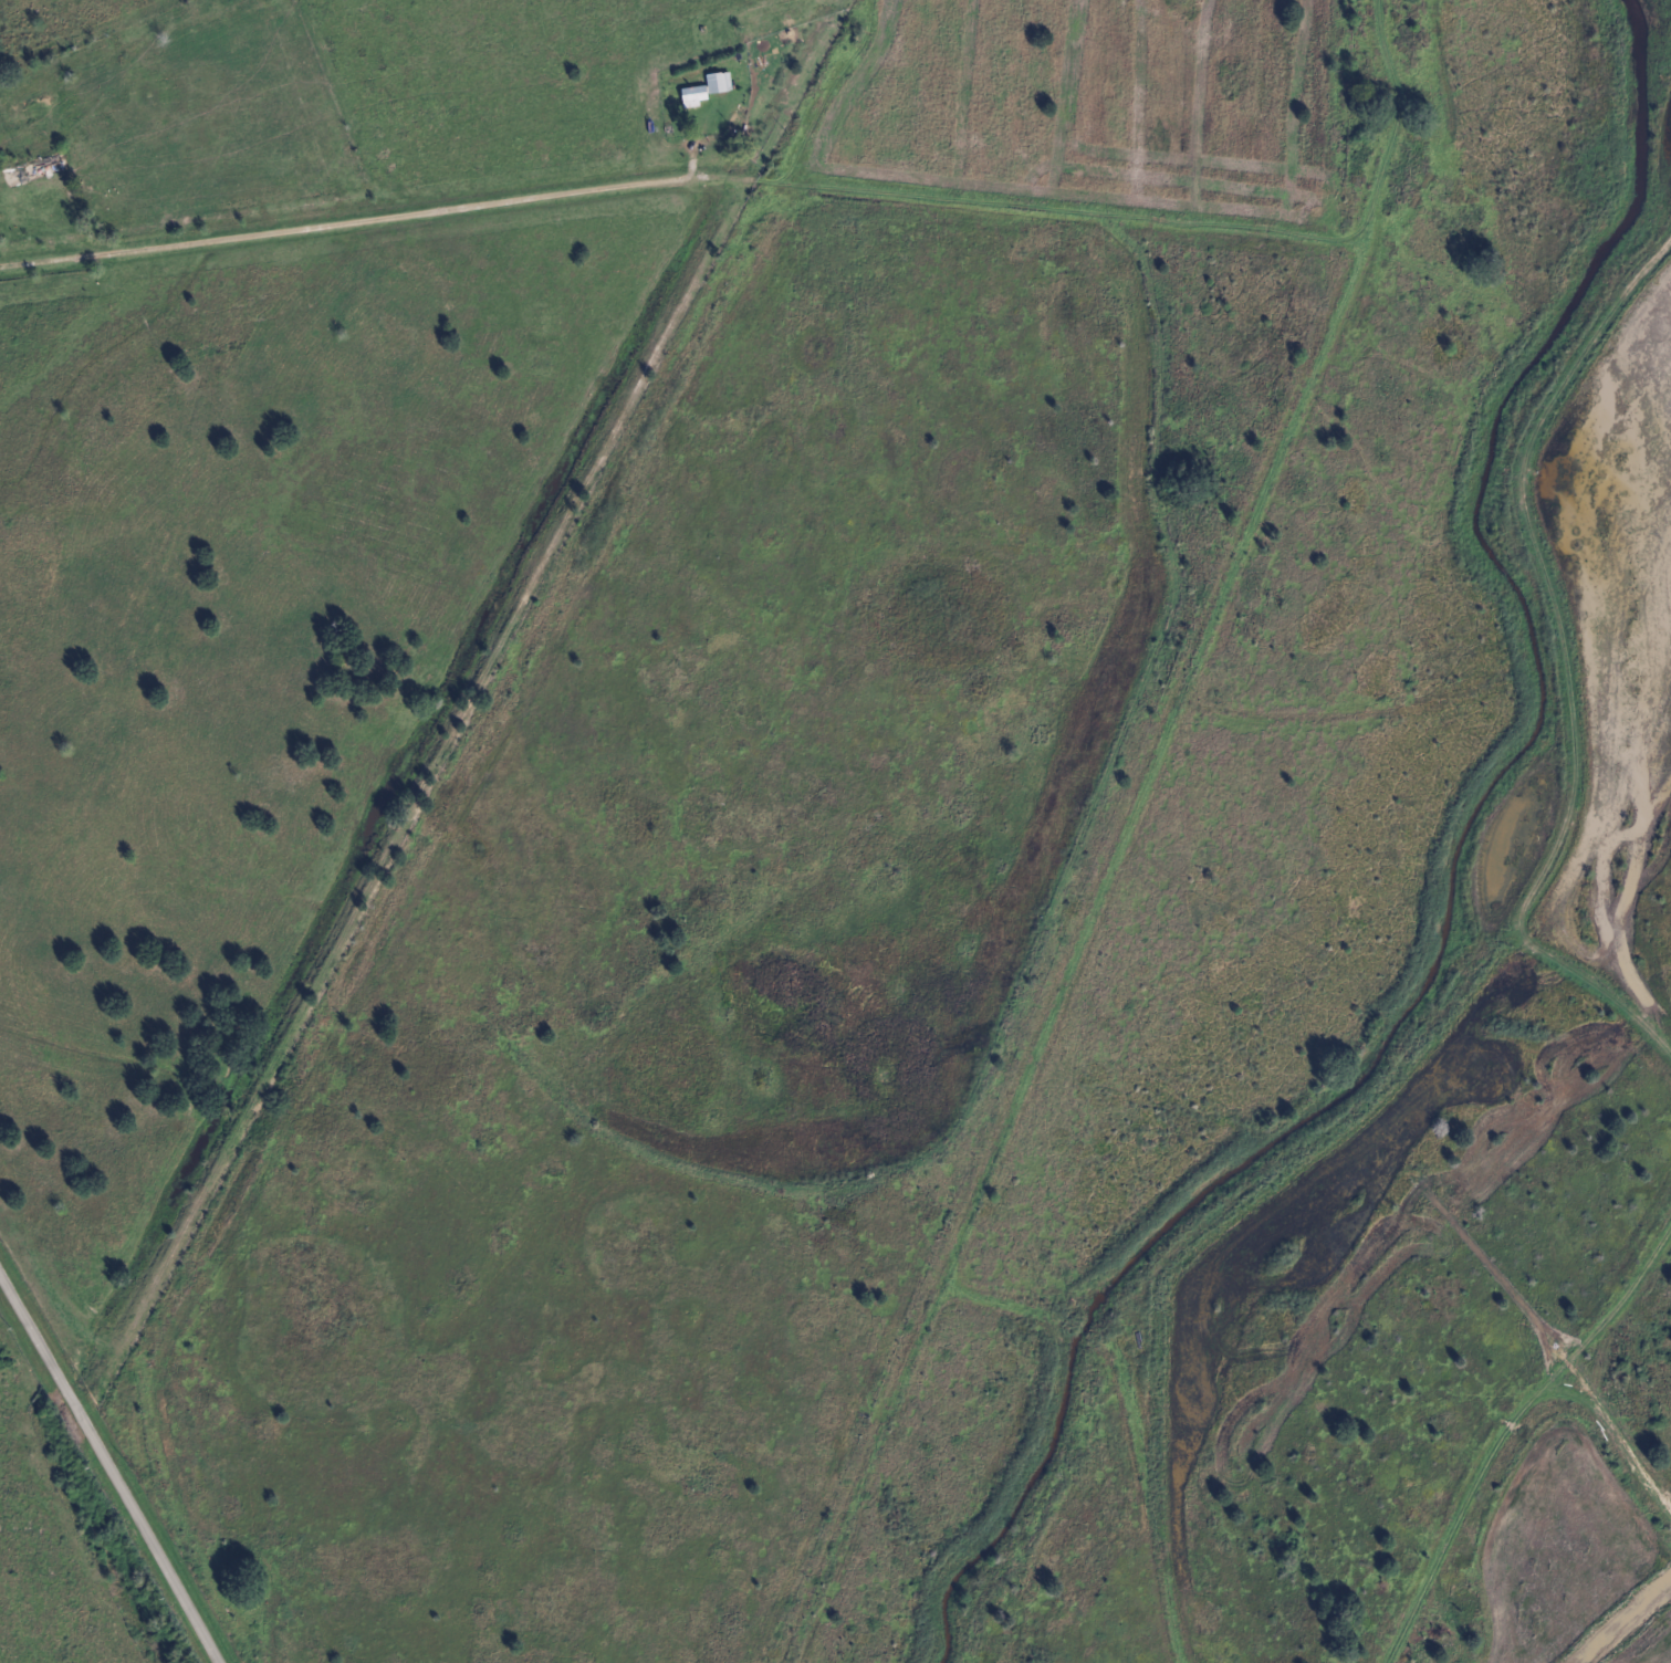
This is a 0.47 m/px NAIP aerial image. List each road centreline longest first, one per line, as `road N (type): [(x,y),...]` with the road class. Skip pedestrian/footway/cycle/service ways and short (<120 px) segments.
road 1 (residential): [(123,1347),(846,0)]
road 2 (residential): [(1387,1662),(1495,1450),(1539,1394),(1592,1402),(1670,1513)]
road 3 (residential): [(223,1662),(0,1269)]
road 4 (residential): [(1670,1230),(1626,1298),(1539,1394)]

